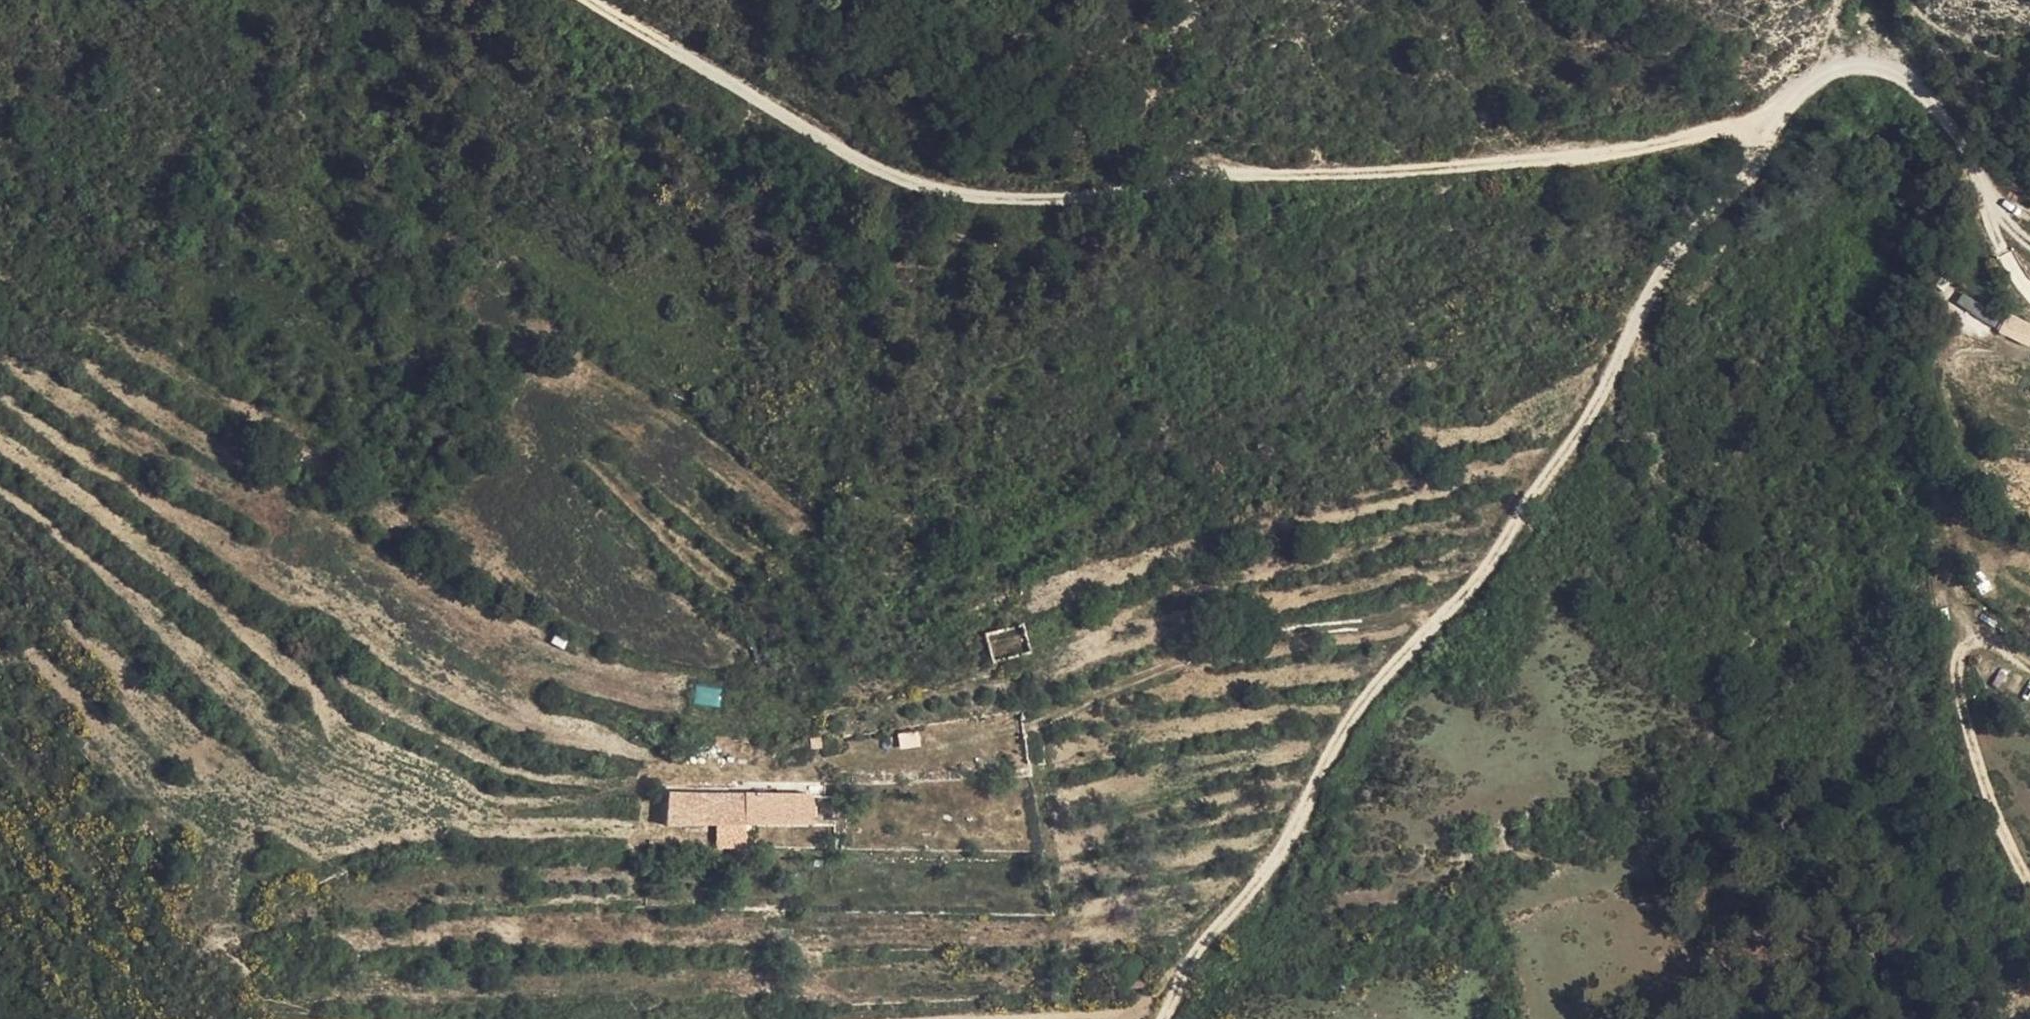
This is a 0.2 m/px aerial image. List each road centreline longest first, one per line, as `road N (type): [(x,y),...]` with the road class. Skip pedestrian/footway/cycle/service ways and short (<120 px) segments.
road 1 (track): [(1766,120),(1616,150),(1302,172),(1109,198),(932,191),(838,152),(587,0)]
road 2 (track): [(1766,120),(1745,176),(1646,299),(1497,558),(1371,696),(1261,880),(1189,970),(1164,1018)]
road 3 (track): [(2029,244),(1995,210),(1909,77),(1870,61),(1827,69),(1766,120)]
road 4 (track): [(2029,887),(2012,860),(1952,686),(1956,655),(1970,644),(1992,647),(2029,669)]

